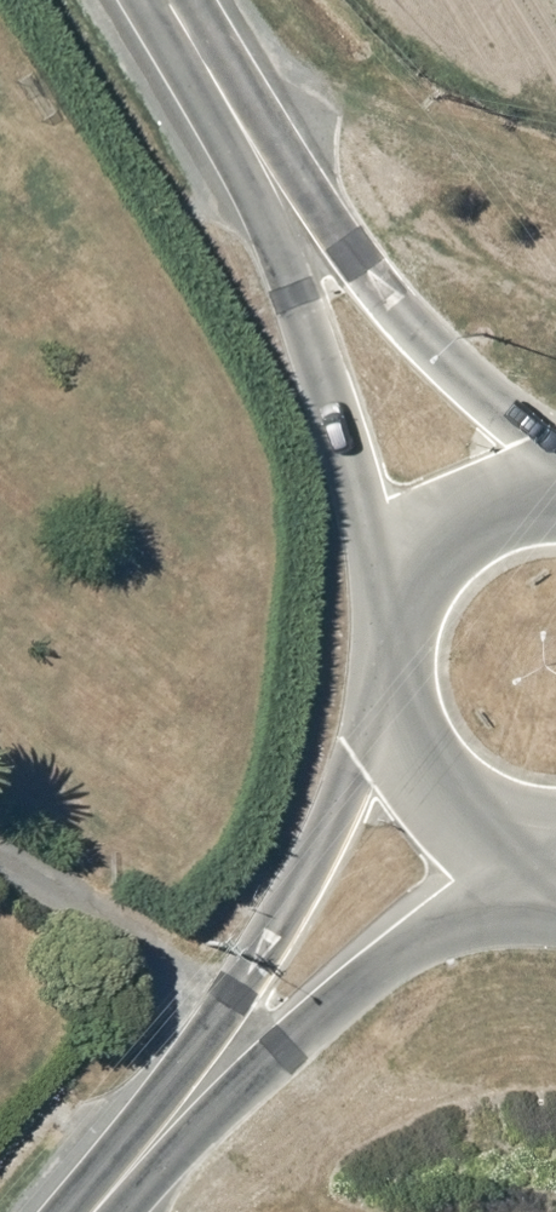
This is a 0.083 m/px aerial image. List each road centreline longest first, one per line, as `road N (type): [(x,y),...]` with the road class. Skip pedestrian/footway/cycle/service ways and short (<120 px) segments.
road 1 (tertiary): [(197,1096),(245,983),(314,864),(356,767),(385,665)]
road 2 (secondary): [(388,634),(362,508),(303,316),(282,198)]
road 3 (tertiary): [(539,836),(466,909),(310,1030),(197,1096)]
road 4 (secondary): [(282,198),(422,343),(555,456)]
road 5 (secondary): [(539,836),(479,817),(429,779),(397,726),(385,665)]
road 6 (secondary): [(388,634),(410,576),(451,530),(505,502),(555,494)]
road 7 (secondary): [(282,198),(164,0)]
road 8 (tertiary): [(98,1211),(197,1096)]

